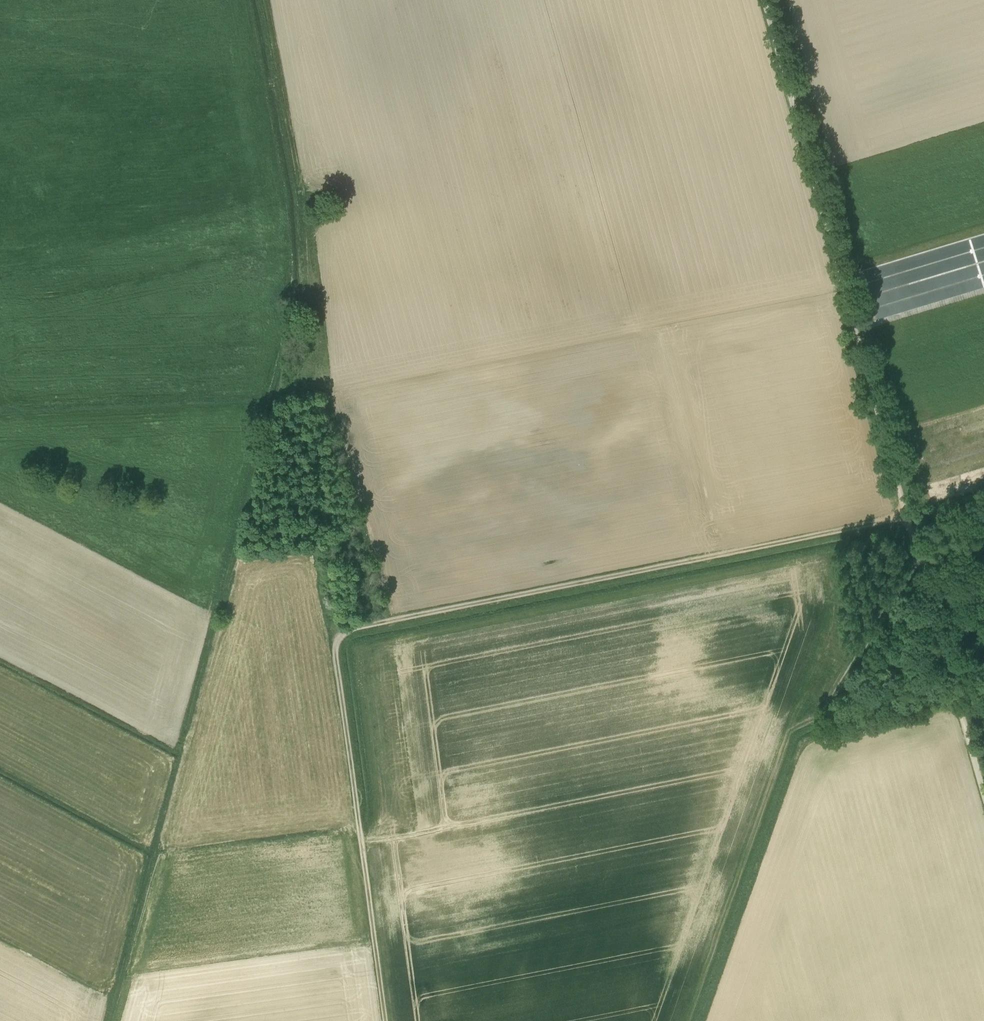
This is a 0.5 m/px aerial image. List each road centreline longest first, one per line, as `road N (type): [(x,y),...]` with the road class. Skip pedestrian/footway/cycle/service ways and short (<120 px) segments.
road 1 (track): [(385,1020),(338,648),(352,631),(907,516)]
road 2 (unclassified): [(767,0),(983,795)]

